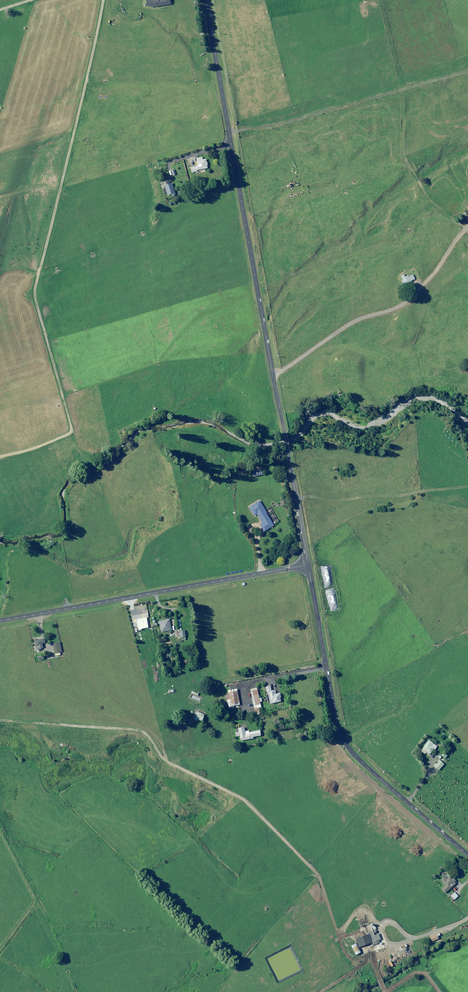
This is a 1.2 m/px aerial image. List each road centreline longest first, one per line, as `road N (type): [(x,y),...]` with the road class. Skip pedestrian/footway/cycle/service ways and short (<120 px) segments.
road 1 (unclassified): [(205,0),(308,565)]
road 2 (track): [(0,719),(143,729),(164,758),(246,800),(319,876),(344,953)]
road 3 (unclassified): [(308,565),(345,743),(467,855)]
road 4 (unclassified): [(0,621),(308,565)]
road 5 (track): [(0,952),(34,904),(0,837)]

